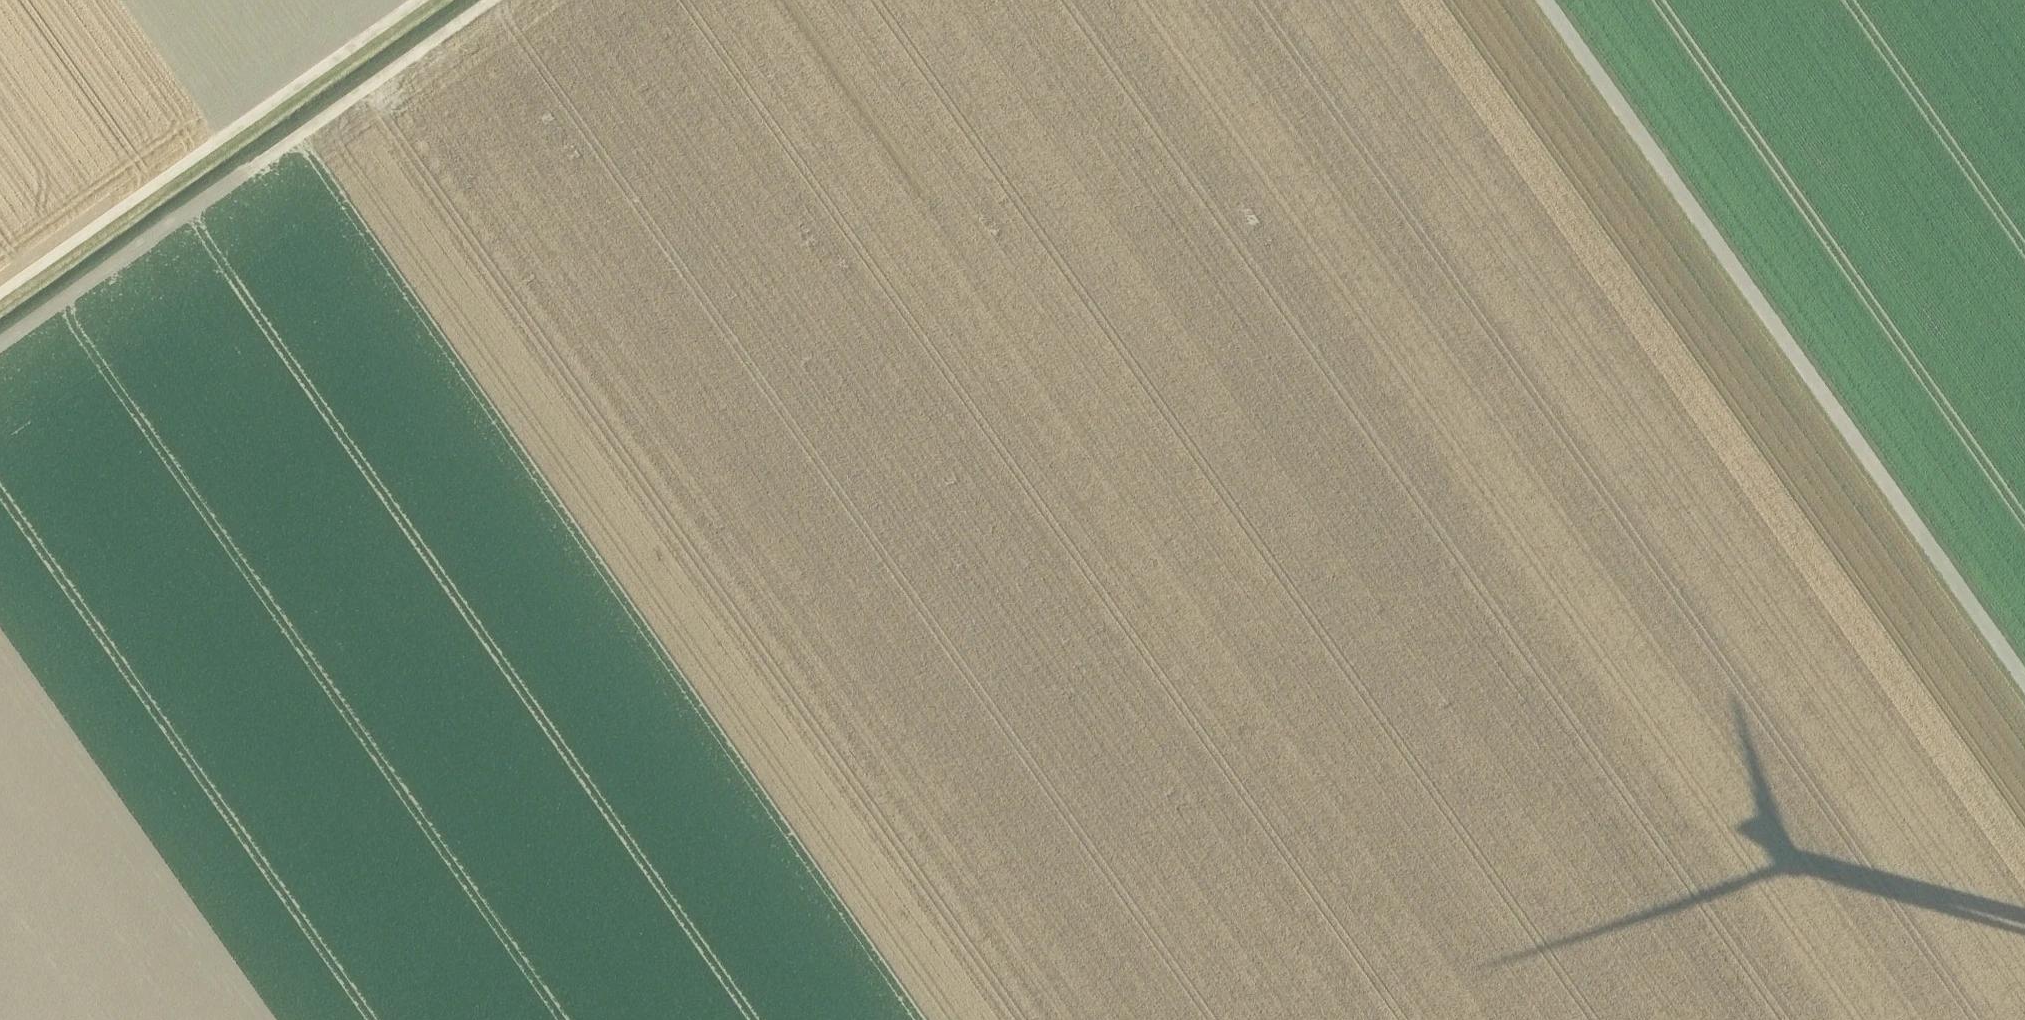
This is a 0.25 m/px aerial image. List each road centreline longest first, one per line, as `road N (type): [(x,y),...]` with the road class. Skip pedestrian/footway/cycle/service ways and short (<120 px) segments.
road 1 (track): [(418,0),(0,294)]
road 2 (track): [(253,169),(493,0)]

